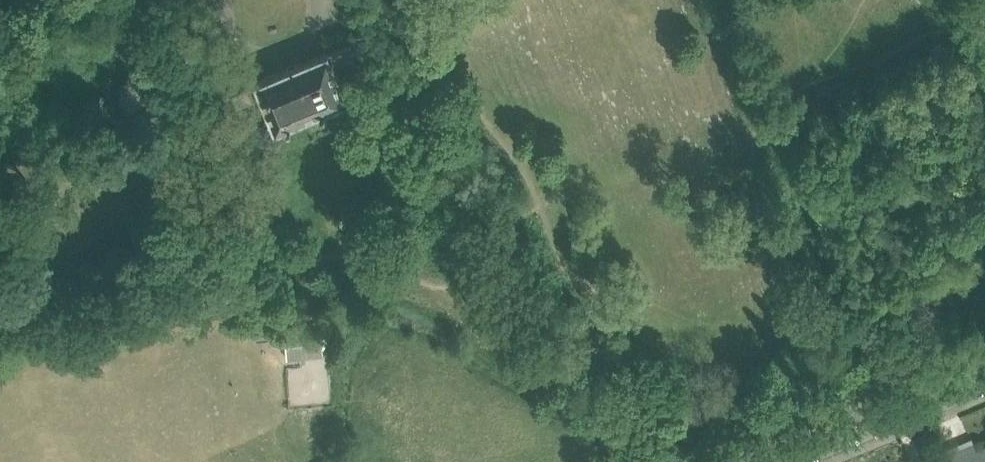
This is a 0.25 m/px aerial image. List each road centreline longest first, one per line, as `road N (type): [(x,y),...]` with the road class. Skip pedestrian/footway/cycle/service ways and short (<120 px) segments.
road 1 (residential): [(984,372),(750,461)]

